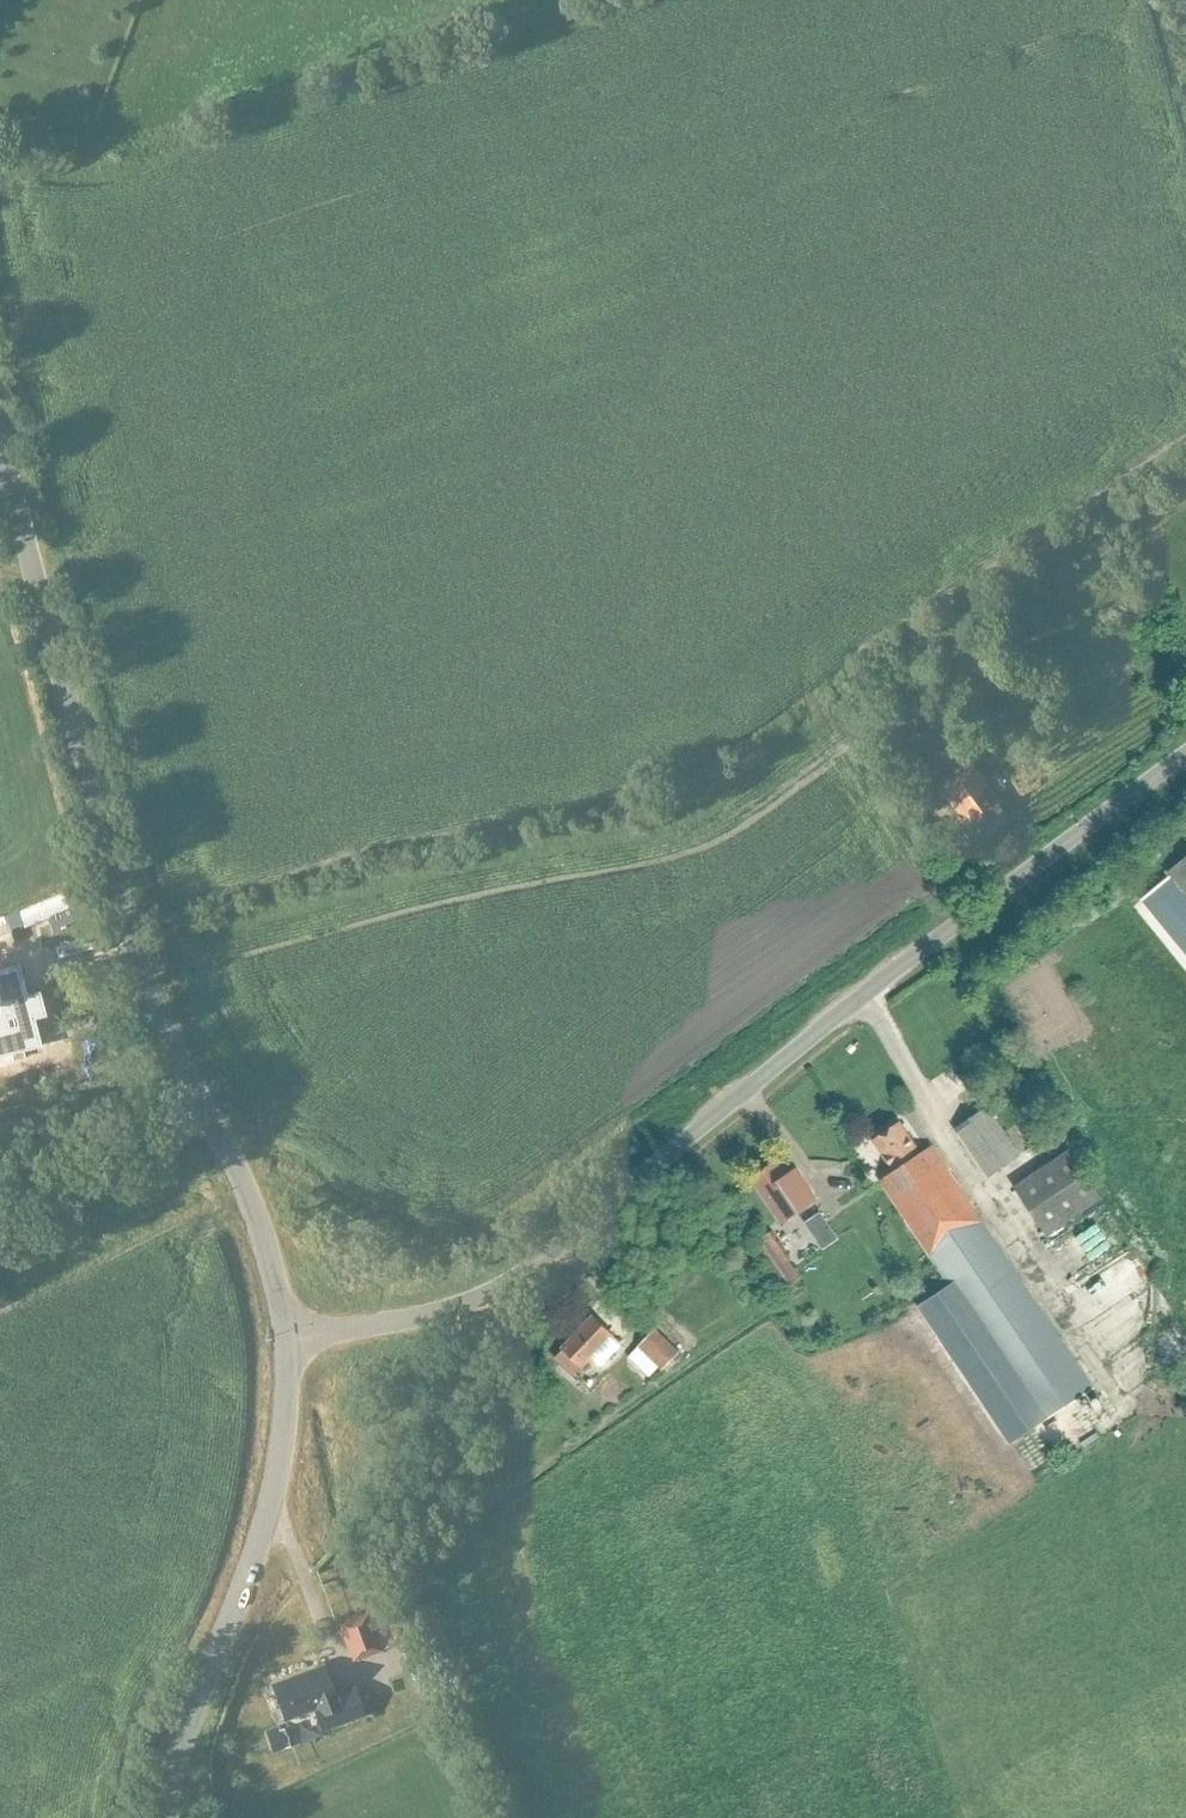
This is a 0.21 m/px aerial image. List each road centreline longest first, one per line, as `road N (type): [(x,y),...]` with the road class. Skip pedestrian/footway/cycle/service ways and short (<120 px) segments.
road 1 (tertiary): [(282,1334),(425,1314),(510,1278),(863,995),(1185,753)]
road 2 (tertiary): [(203,1110),(129,934),(0,455)]
road 3 (tertiary): [(164,1817),(182,1743),(271,1498),(285,1394),(282,1334)]
road 4 (track): [(0,1232),(27,1264),(230,1159)]
road 5 (tertiary): [(282,1334),(254,1214),(203,1110)]
road 6 (unclassified): [(0,1213),(203,1110)]

